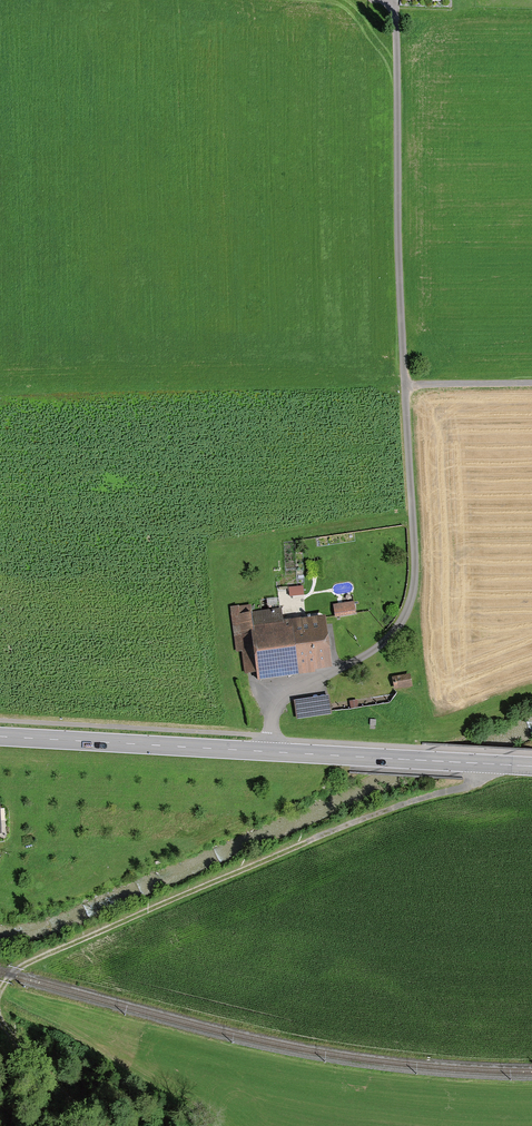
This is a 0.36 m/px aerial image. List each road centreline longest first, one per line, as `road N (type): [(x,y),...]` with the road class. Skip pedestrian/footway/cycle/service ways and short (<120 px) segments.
road 1 (residential): [(378,0),(395,13),(399,31),(416,583),(397,634),(375,654),(282,698),(271,752)]
road 2 (track): [(0,993),(30,962),(512,766)]
road 3 (primary): [(0,736),(271,752)]
road 4 (primary): [(271,752),(531,767)]
road 5 (track): [(101,1125),(0,1020)]
road 6 (track): [(531,387),(407,390)]

